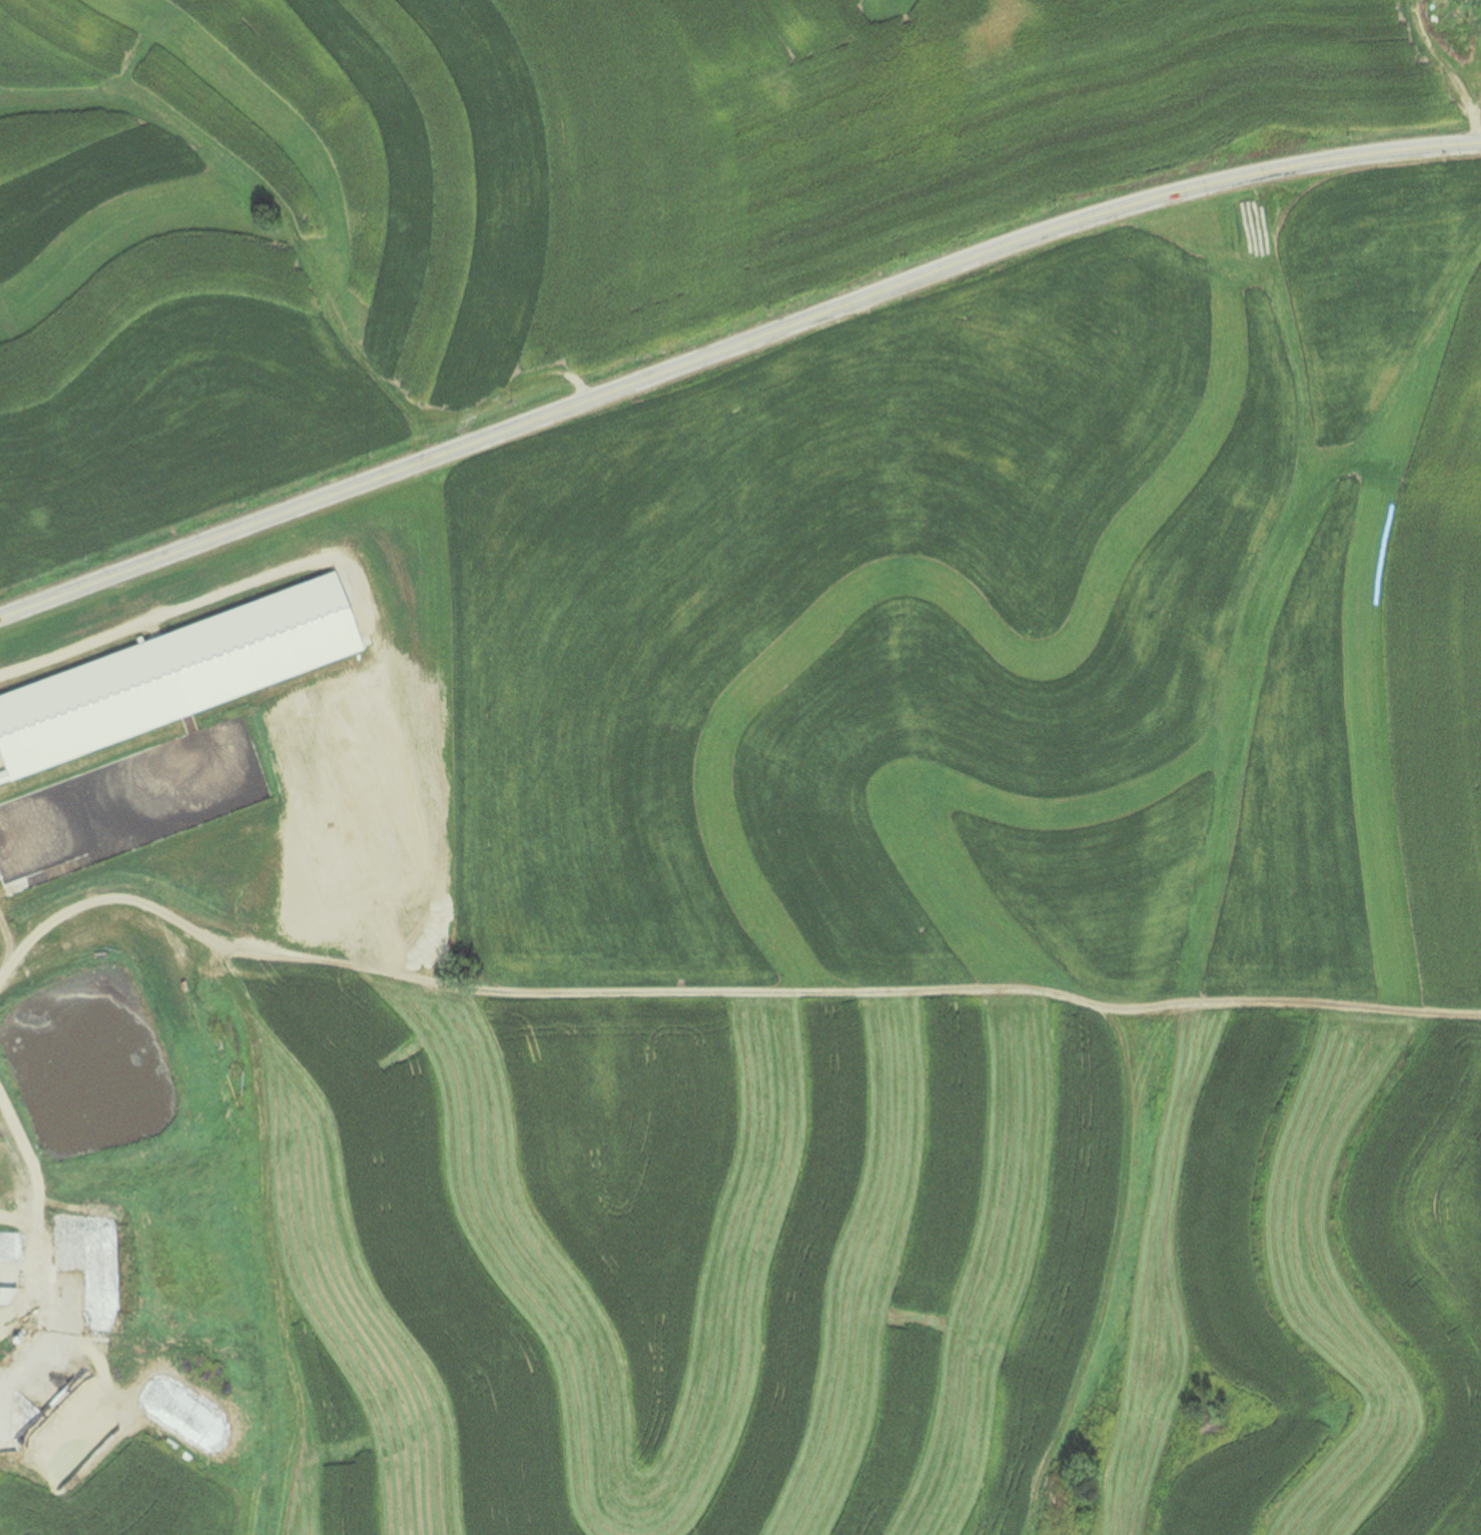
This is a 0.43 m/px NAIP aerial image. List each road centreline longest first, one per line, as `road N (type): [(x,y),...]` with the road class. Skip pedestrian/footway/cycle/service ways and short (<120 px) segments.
road 1 (primary): [(0,616),(1185,186),(1353,154),(1480,142)]

